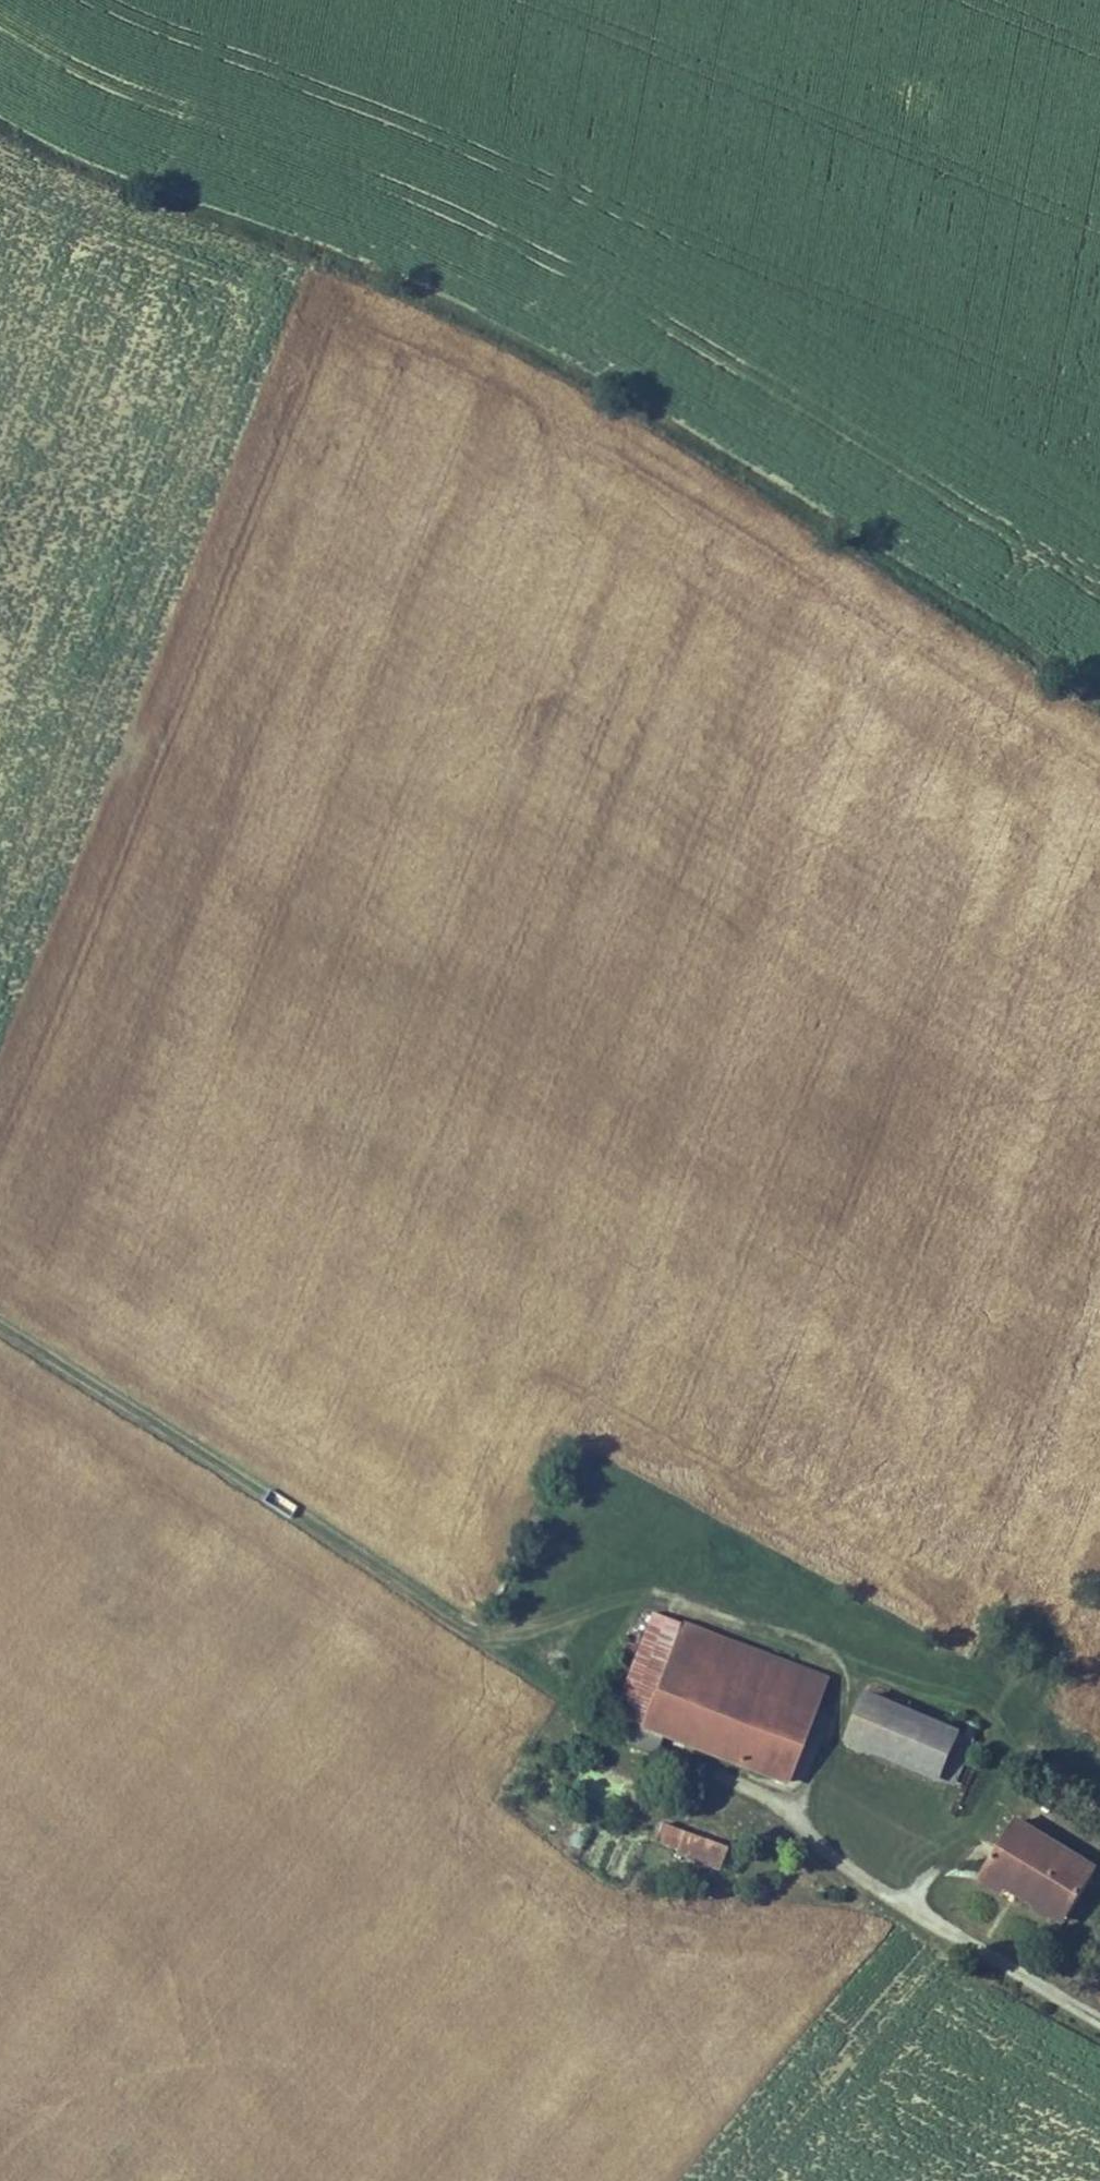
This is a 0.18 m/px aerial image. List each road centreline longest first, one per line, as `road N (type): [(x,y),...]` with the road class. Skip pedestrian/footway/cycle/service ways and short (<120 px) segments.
road 1 (track): [(1099,2013),(785,1817),(587,1727),(481,1628),(0,1321)]

